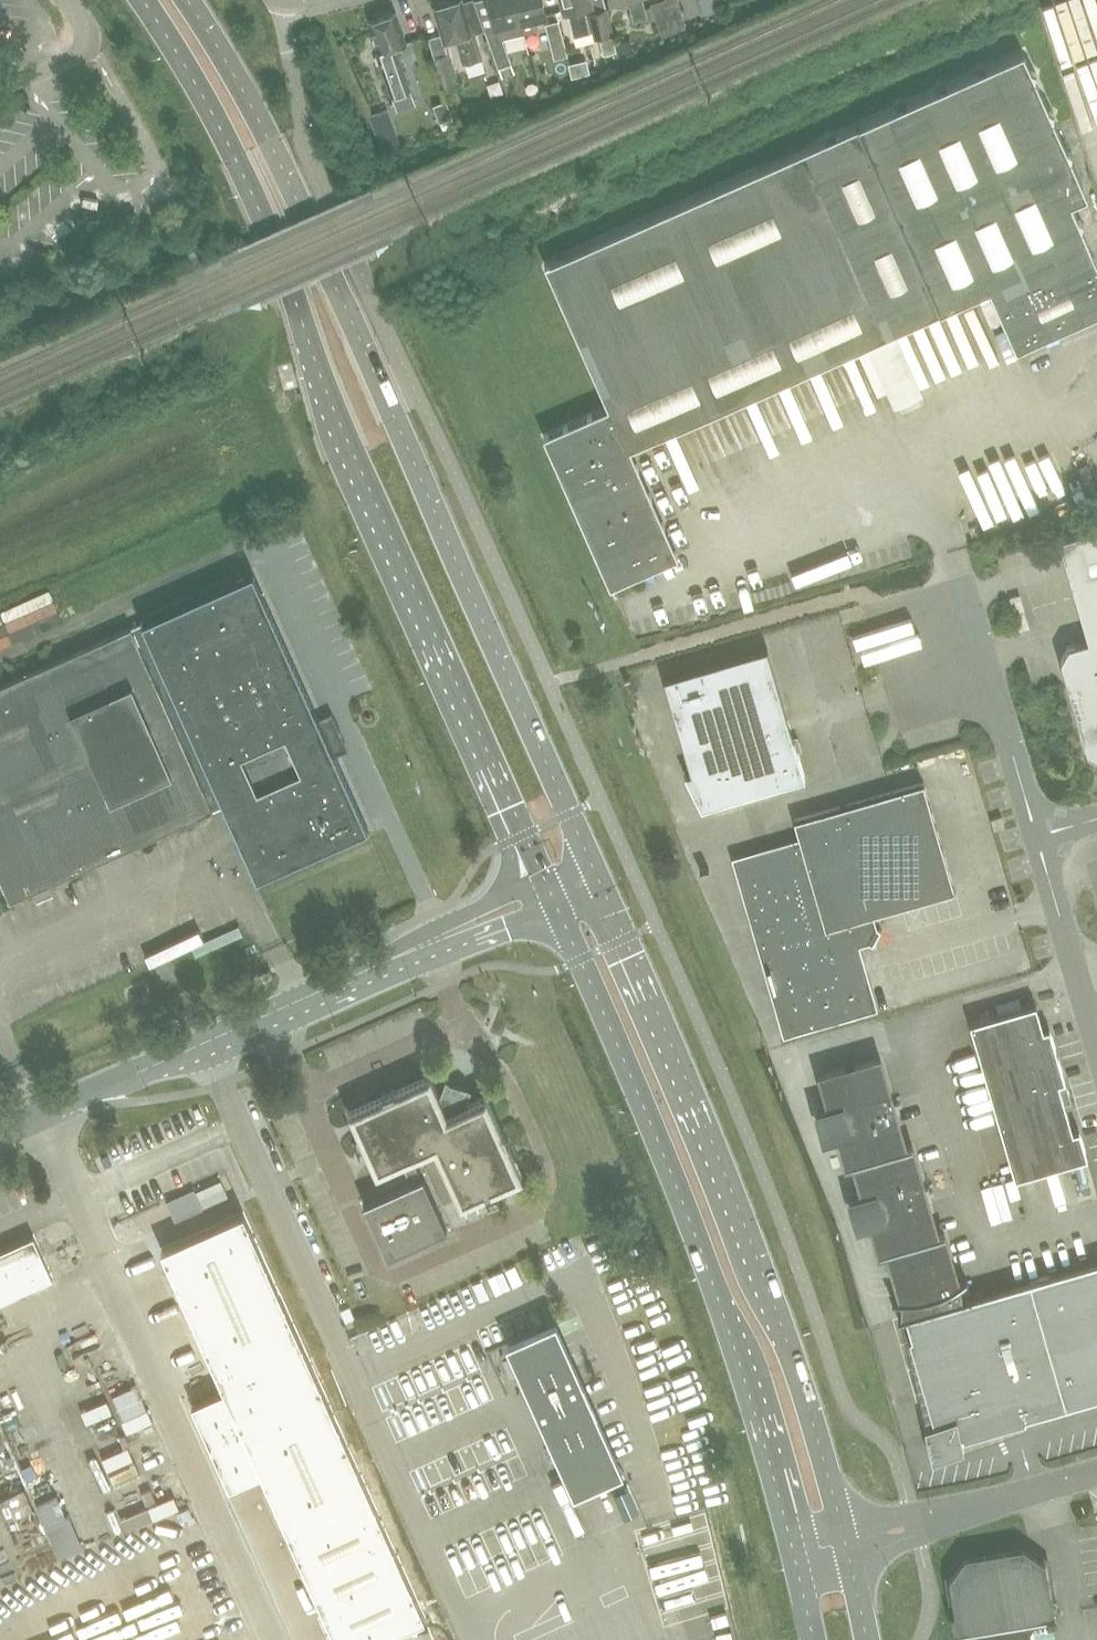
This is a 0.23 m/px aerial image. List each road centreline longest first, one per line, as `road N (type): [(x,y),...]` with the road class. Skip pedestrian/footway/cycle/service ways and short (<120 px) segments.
road 1 (primary): [(143,0),(196,80),(261,213),(330,402),(549,895)]
road 2 (primary): [(594,876),(292,186),(188,0)]
road 3 (primary): [(848,1547),(797,1366),(594,876)]
road 4 (primary): [(549,895),(666,1161),(766,1423),(798,1561)]
road 5 (tertiary): [(0,1132),(549,895)]
road 6 (unclassified): [(1039,837),(961,589)]
road 7 (unclassified): [(848,1547),(1096,1474)]
road 8 (unclassified): [(1096,1042),(1039,837)]
road 9 (unclassified): [(69,0),(88,38),(79,55),(0,93)]

